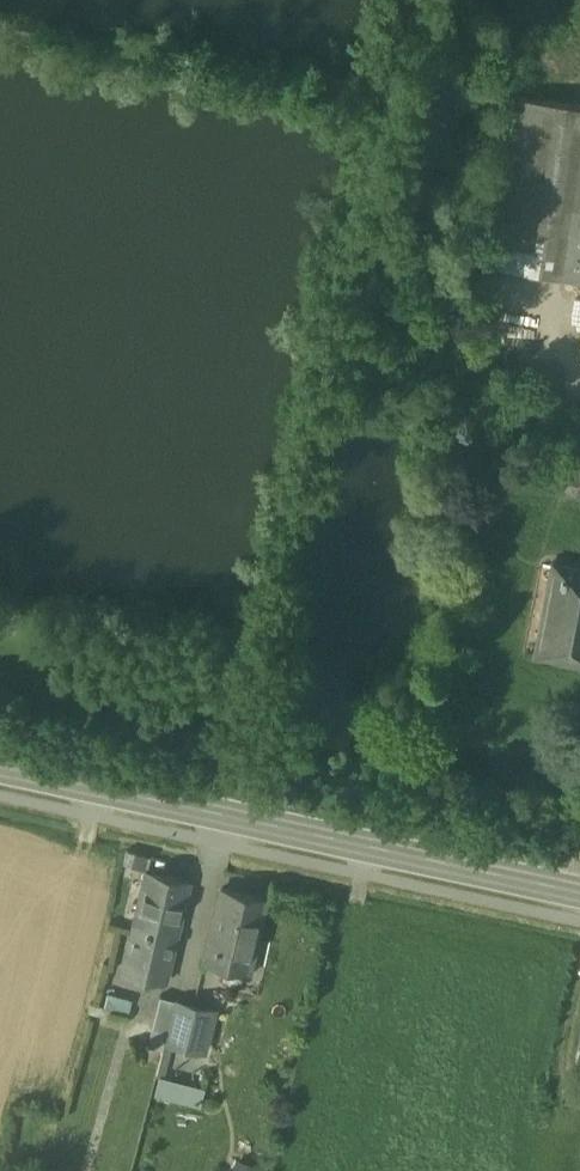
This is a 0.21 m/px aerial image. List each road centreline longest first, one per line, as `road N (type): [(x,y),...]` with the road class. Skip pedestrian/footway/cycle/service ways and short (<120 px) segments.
road 1 (secondary): [(579,891),(0,767)]

